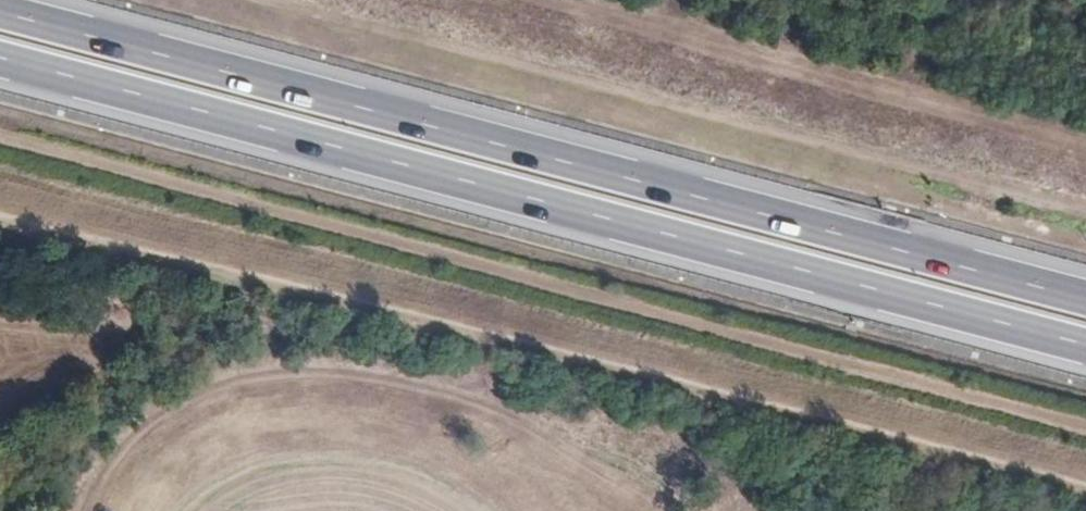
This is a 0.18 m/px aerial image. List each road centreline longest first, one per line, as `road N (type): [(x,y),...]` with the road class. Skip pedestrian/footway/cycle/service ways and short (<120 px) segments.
road 1 (motorway): [(0,69),(1085,348)]
road 2 (motorway): [(1085,299),(0,21)]

